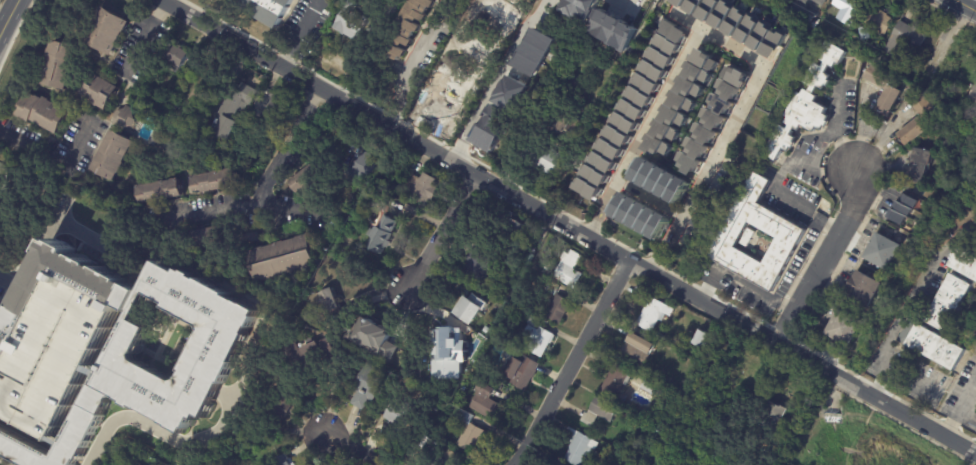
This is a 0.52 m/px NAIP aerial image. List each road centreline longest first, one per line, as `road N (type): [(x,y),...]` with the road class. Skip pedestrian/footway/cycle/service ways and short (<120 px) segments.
road 1 (residential): [(975,452),(158,0)]
road 2 (residential): [(628,257),(510,464)]
road 3 (residential): [(90,464),(123,418),(181,443),(213,435),(255,366)]
road 4 (residential): [(852,169),(852,207),(775,342)]
road 5 (residential): [(619,182),(700,30)]
road 6 (residential): [(763,65),(684,216)]
road 7 (residential): [(315,211),(255,201),(157,223)]
road 8 (residential): [(310,84),(248,202)]
road 9 (residential): [(476,176),(408,287)]
road 10 (residential): [(0,131),(60,165),(88,115)]

